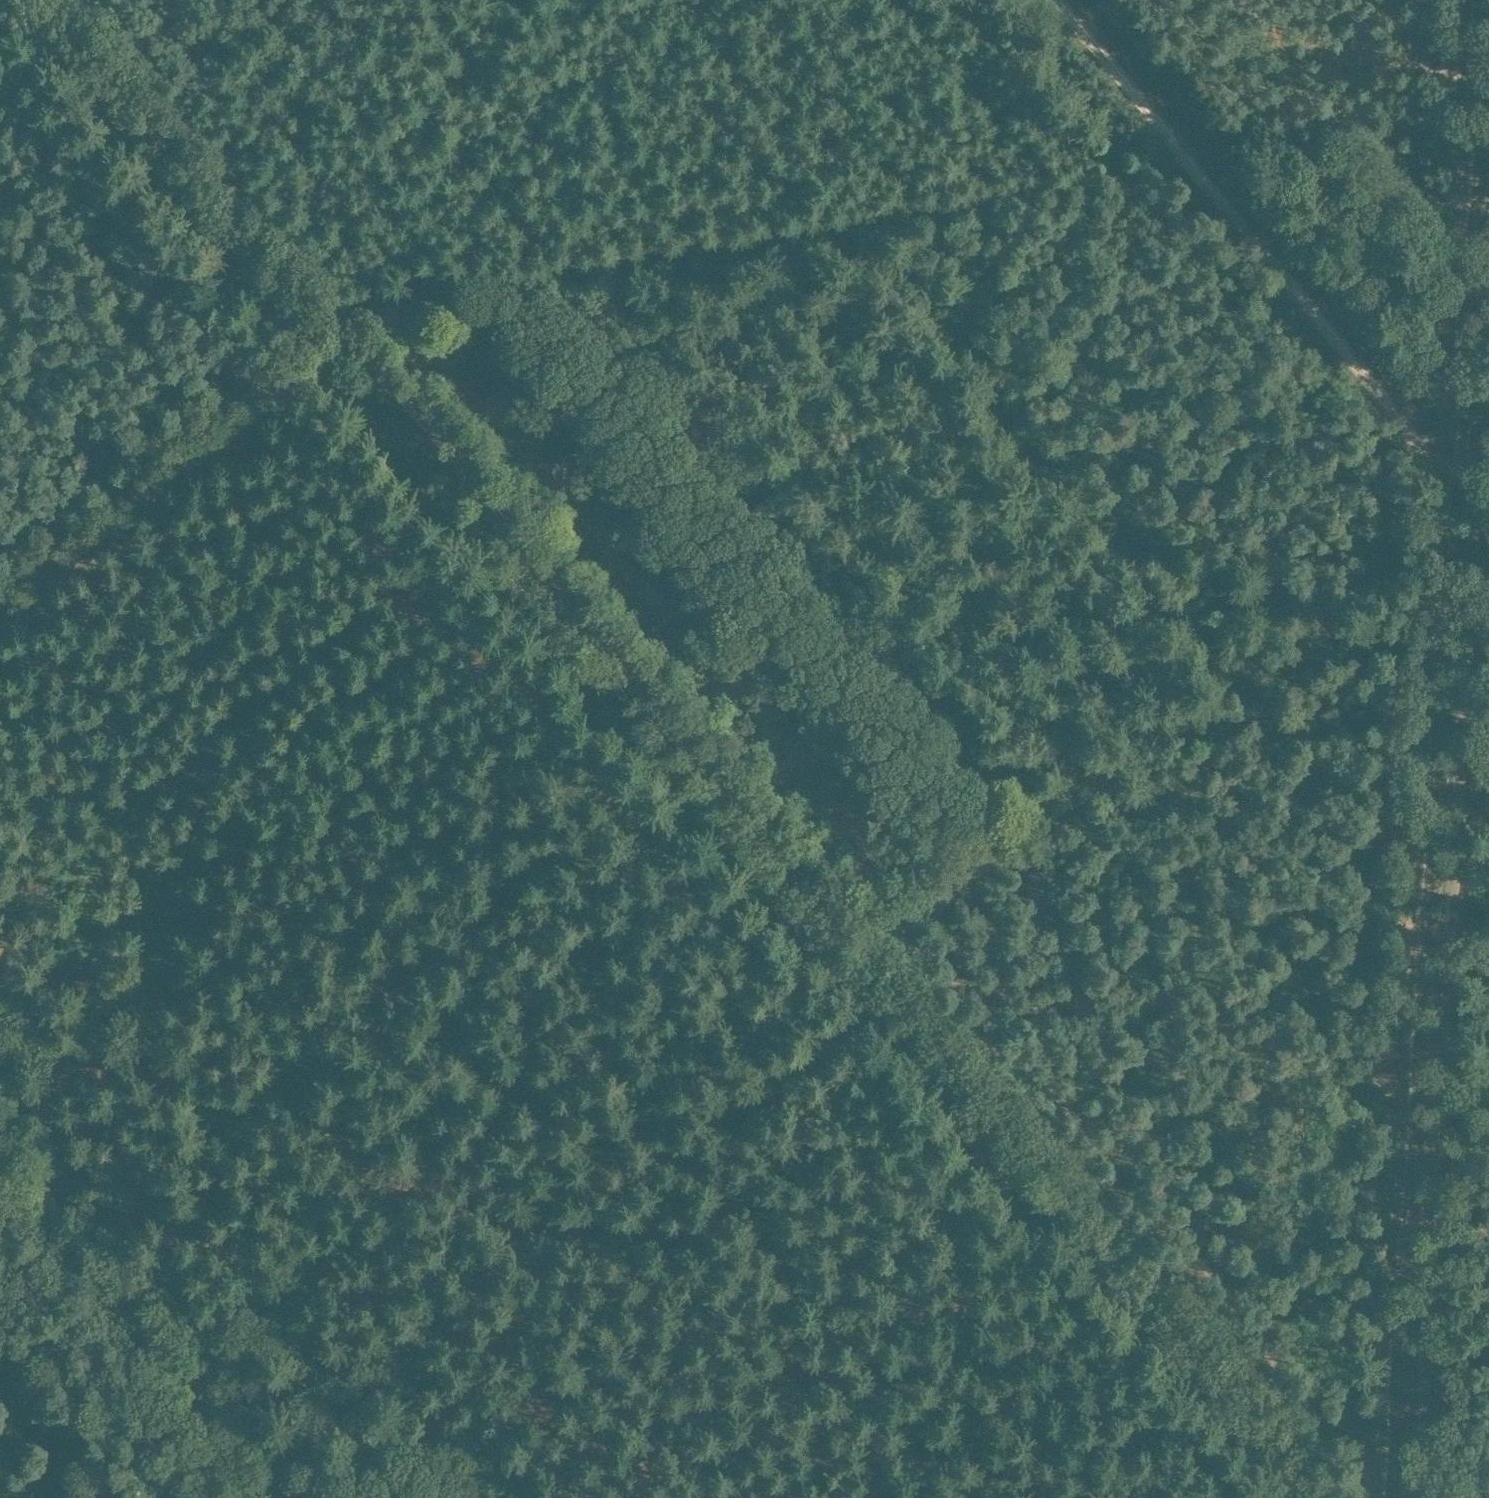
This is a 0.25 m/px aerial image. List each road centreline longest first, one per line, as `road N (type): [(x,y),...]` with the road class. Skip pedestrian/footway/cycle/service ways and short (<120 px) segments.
road 1 (track): [(1339,1497),(1022,1144),(43,0)]
road 2 (unclassified): [(1422,1497),(1488,495)]
road 3 (track): [(1488,470),(1426,442),(1156,124)]
road 4 (track): [(277,1497),(0,1139)]
road 5 (track): [(317,321),(0,578)]
road 6 (track): [(1055,0),(1156,124)]

